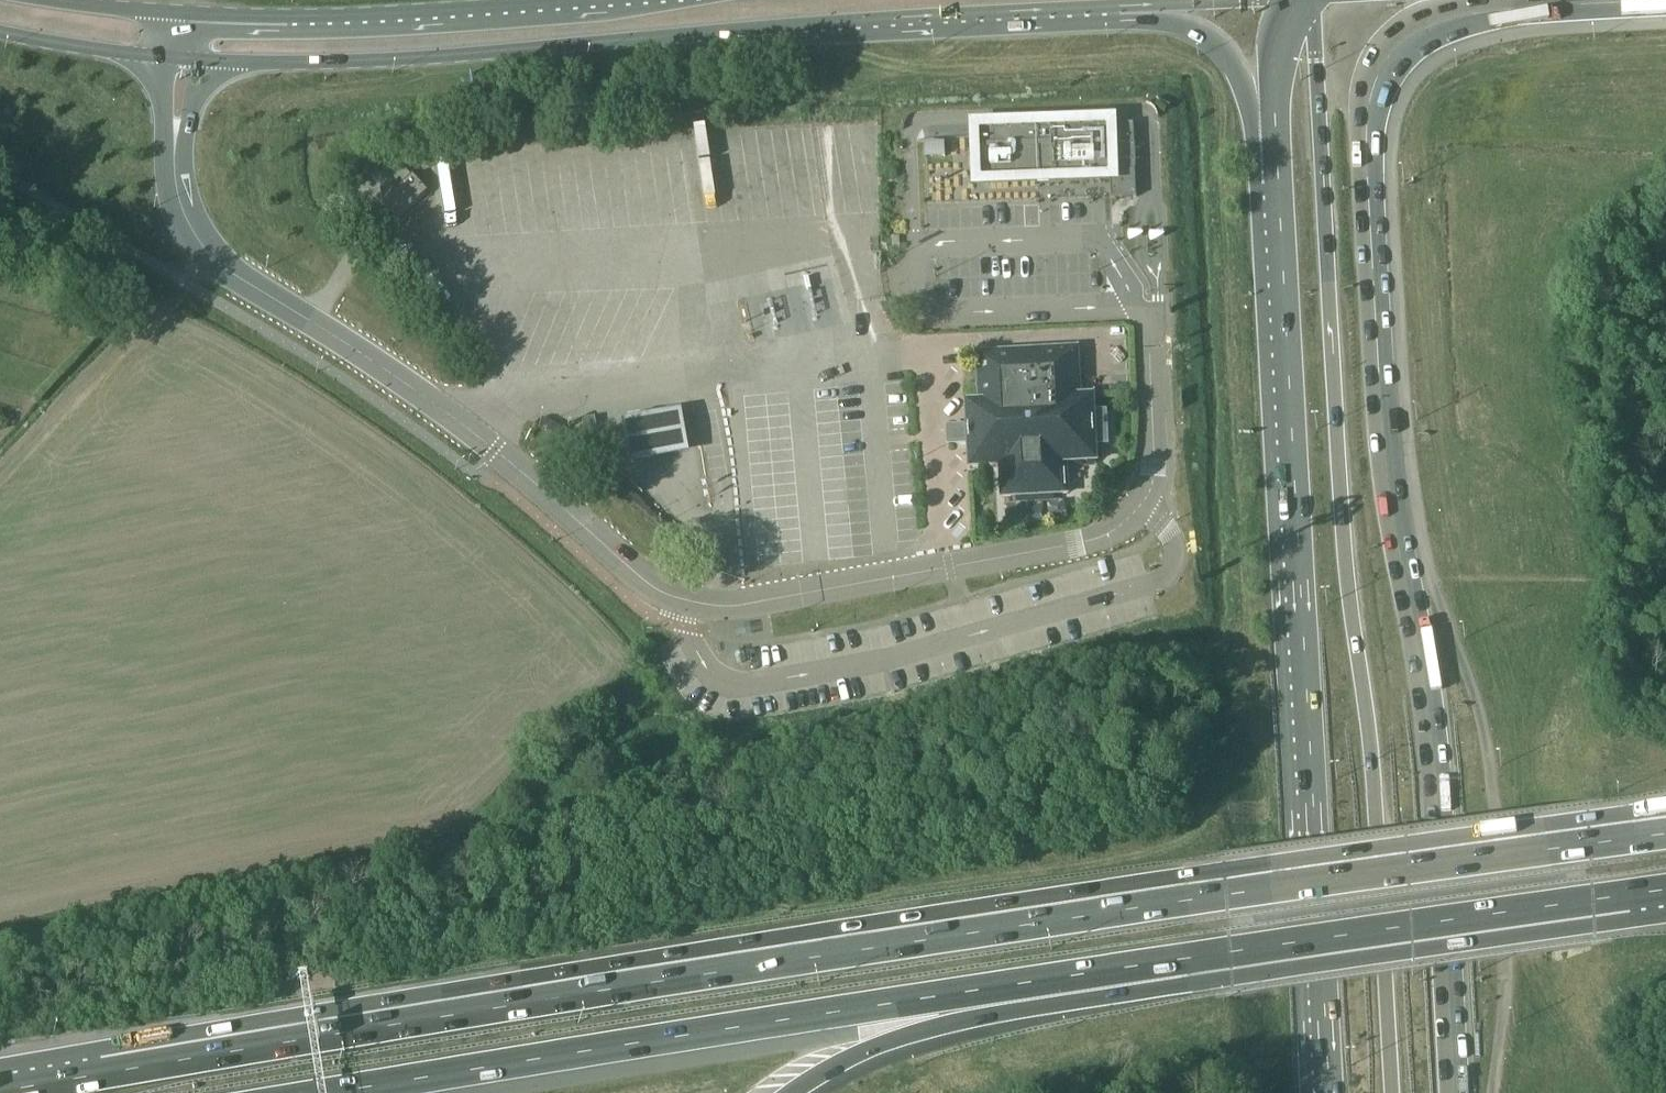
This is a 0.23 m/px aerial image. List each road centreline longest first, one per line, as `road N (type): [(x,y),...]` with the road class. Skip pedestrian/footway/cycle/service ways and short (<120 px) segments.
road 1 (motorway): [(1665,808),(211,1032),(103,1073)]
road 2 (motorway): [(1665,834),(709,973),(103,1073)]
road 3 (residential): [(1138,305),(1150,321),(1155,464),(1133,518),(1075,543),(950,567),(721,606),(677,601),(658,593),(493,451),(377,364),(218,261),(183,203),(175,160),(180,56)]
road 4 (motorway): [(328,1092),(1632,896)]
road 5 (motorway): [(1458,1092),(1442,816),(1384,433),(1367,164),(1379,72),(1395,46),(1448,18)]
road 6 (secondary): [(1395,1092),(1380,819),(1345,555),(1312,0)]
road 7 (secondary): [(180,56),(292,63),(1161,3)]
road 8 (trunk): [(1274,115),(1328,1092)]
road 9 (motorway): [(792,1092),(851,1057),(988,1015),(1593,927),(1632,896)]
road 10 (track): [(1493,1092),(1503,954),(1479,709),(1391,495)]
road 11 (secondary): [(613,0),(309,20),(189,13)]
road 12 (motorway): [(1448,18),(1665,0)]
road 13 (secondary): [(0,33),(180,56)]
road 14 (secondary): [(1161,3),(1216,43),(1274,115)]
road 15 (secondary): [(189,13),(63,0)]

